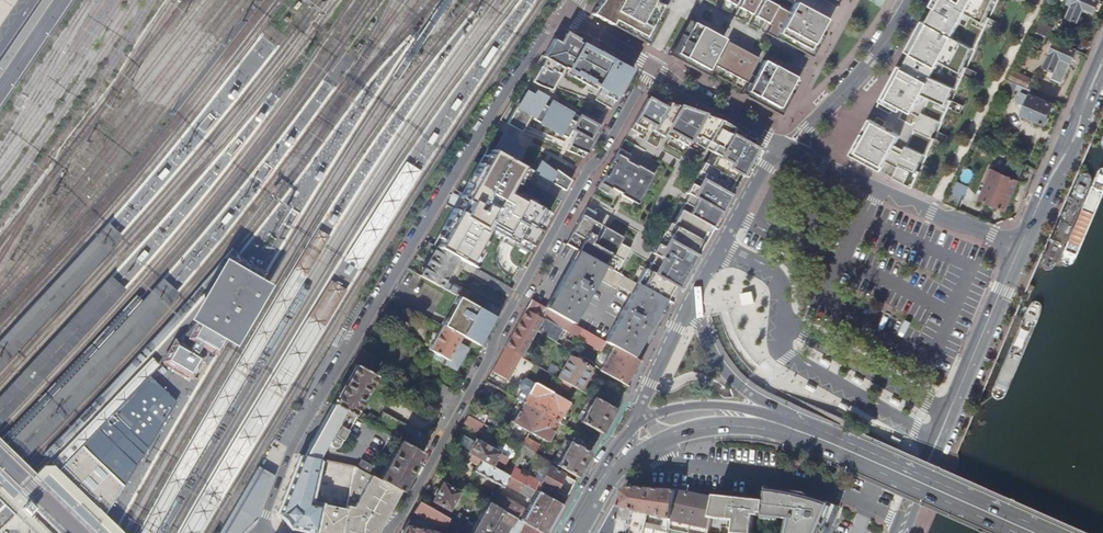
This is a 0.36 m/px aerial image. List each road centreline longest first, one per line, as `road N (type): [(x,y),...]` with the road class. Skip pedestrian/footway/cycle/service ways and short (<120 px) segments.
road 1 (unclassified): [(259,530),(310,415),(516,77),(566,15)]
road 2 (residential): [(388,532),(653,65)]
road 3 (secondary): [(642,458),(676,437),(755,429),(841,455),(1015,532)]
road 4 (secondary): [(904,523),(1020,247)]
road 5 (secondary): [(1056,532),(782,416)]
road 6 (secondary): [(642,458),(809,485),(904,523)]
road 7 (residential): [(798,154),(1020,247)]
road 8 (secondary): [(1020,247),(1102,59)]
road 9 (residential): [(913,0),(867,67),(808,127),(798,154)]
road 10 (residential): [(693,296),(779,143)]
road 11 (secondary): [(782,416),(718,362),(693,296)]
road 12 (secondary): [(782,416),(686,407),(636,424)]
road 13 (unclassified): [(653,65),(779,143)]
road 14 (residential): [(636,424),(693,296)]

